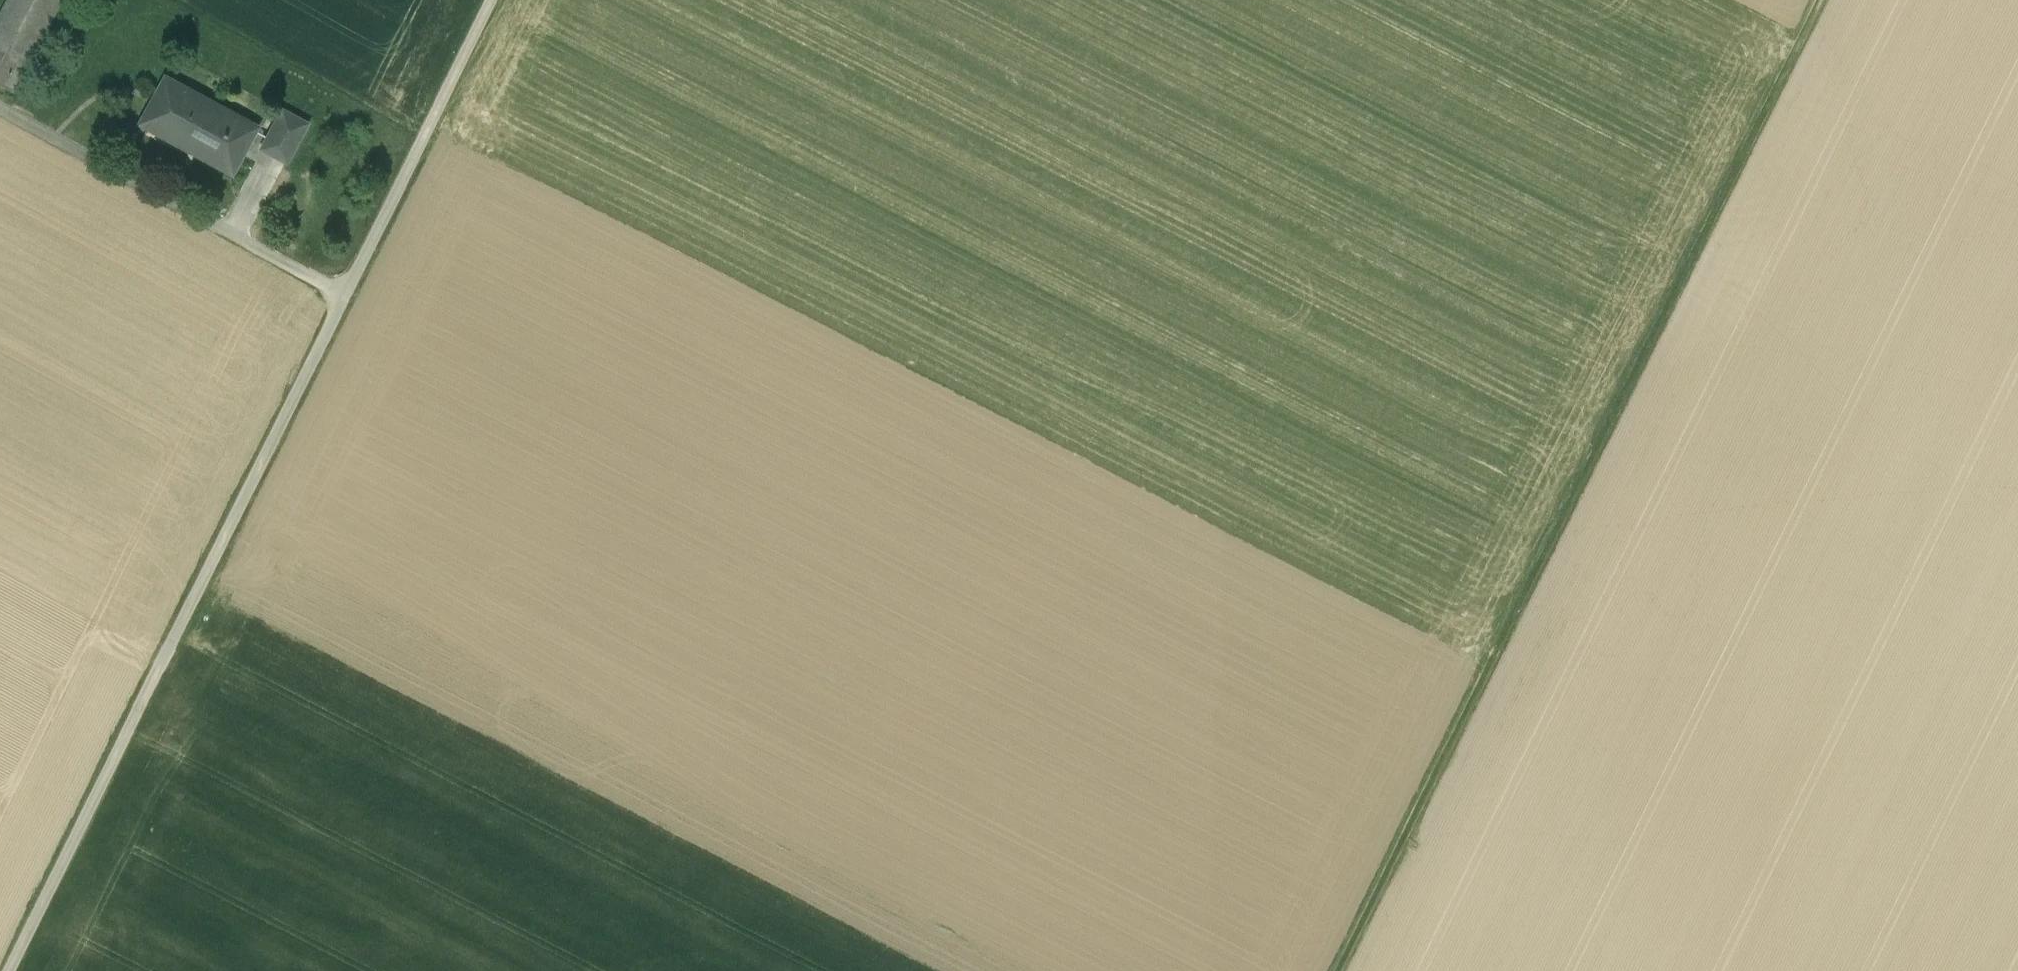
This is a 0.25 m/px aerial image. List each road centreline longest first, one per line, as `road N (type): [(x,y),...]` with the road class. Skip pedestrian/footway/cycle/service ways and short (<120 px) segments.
road 1 (track): [(1819,0),(1338,970)]
road 2 (track): [(11,970),(346,296)]
road 3 (track): [(346,296),(491,0)]

